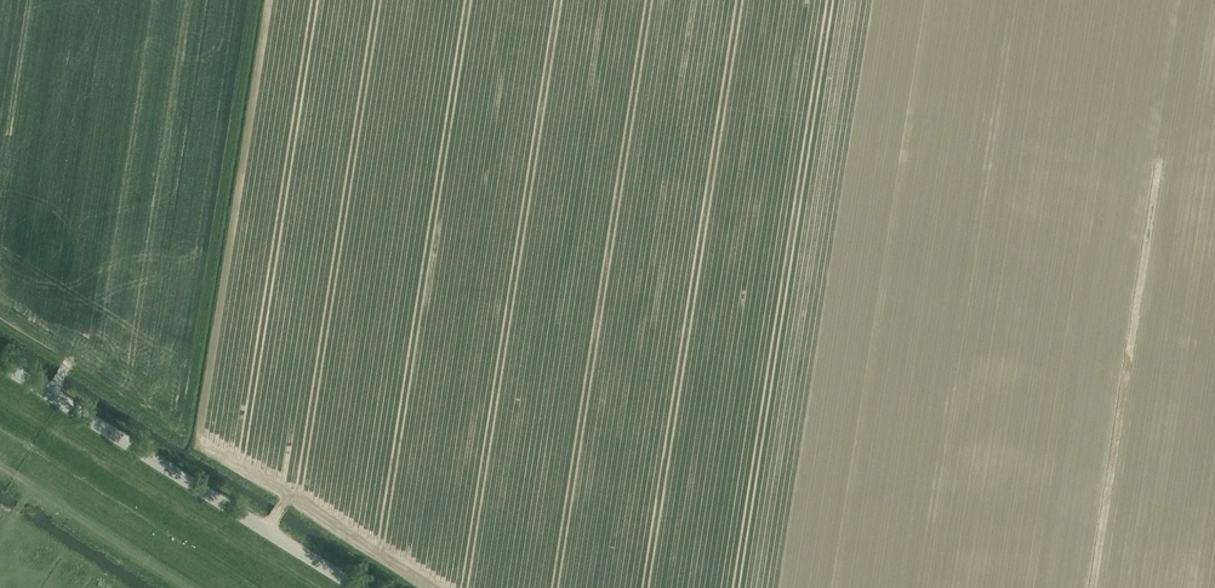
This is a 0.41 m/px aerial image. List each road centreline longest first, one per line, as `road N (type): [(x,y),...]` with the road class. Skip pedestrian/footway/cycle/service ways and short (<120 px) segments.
road 1 (unclassified): [(360,587),(0,362)]
road 2 (track): [(1099,587),(1171,178)]

